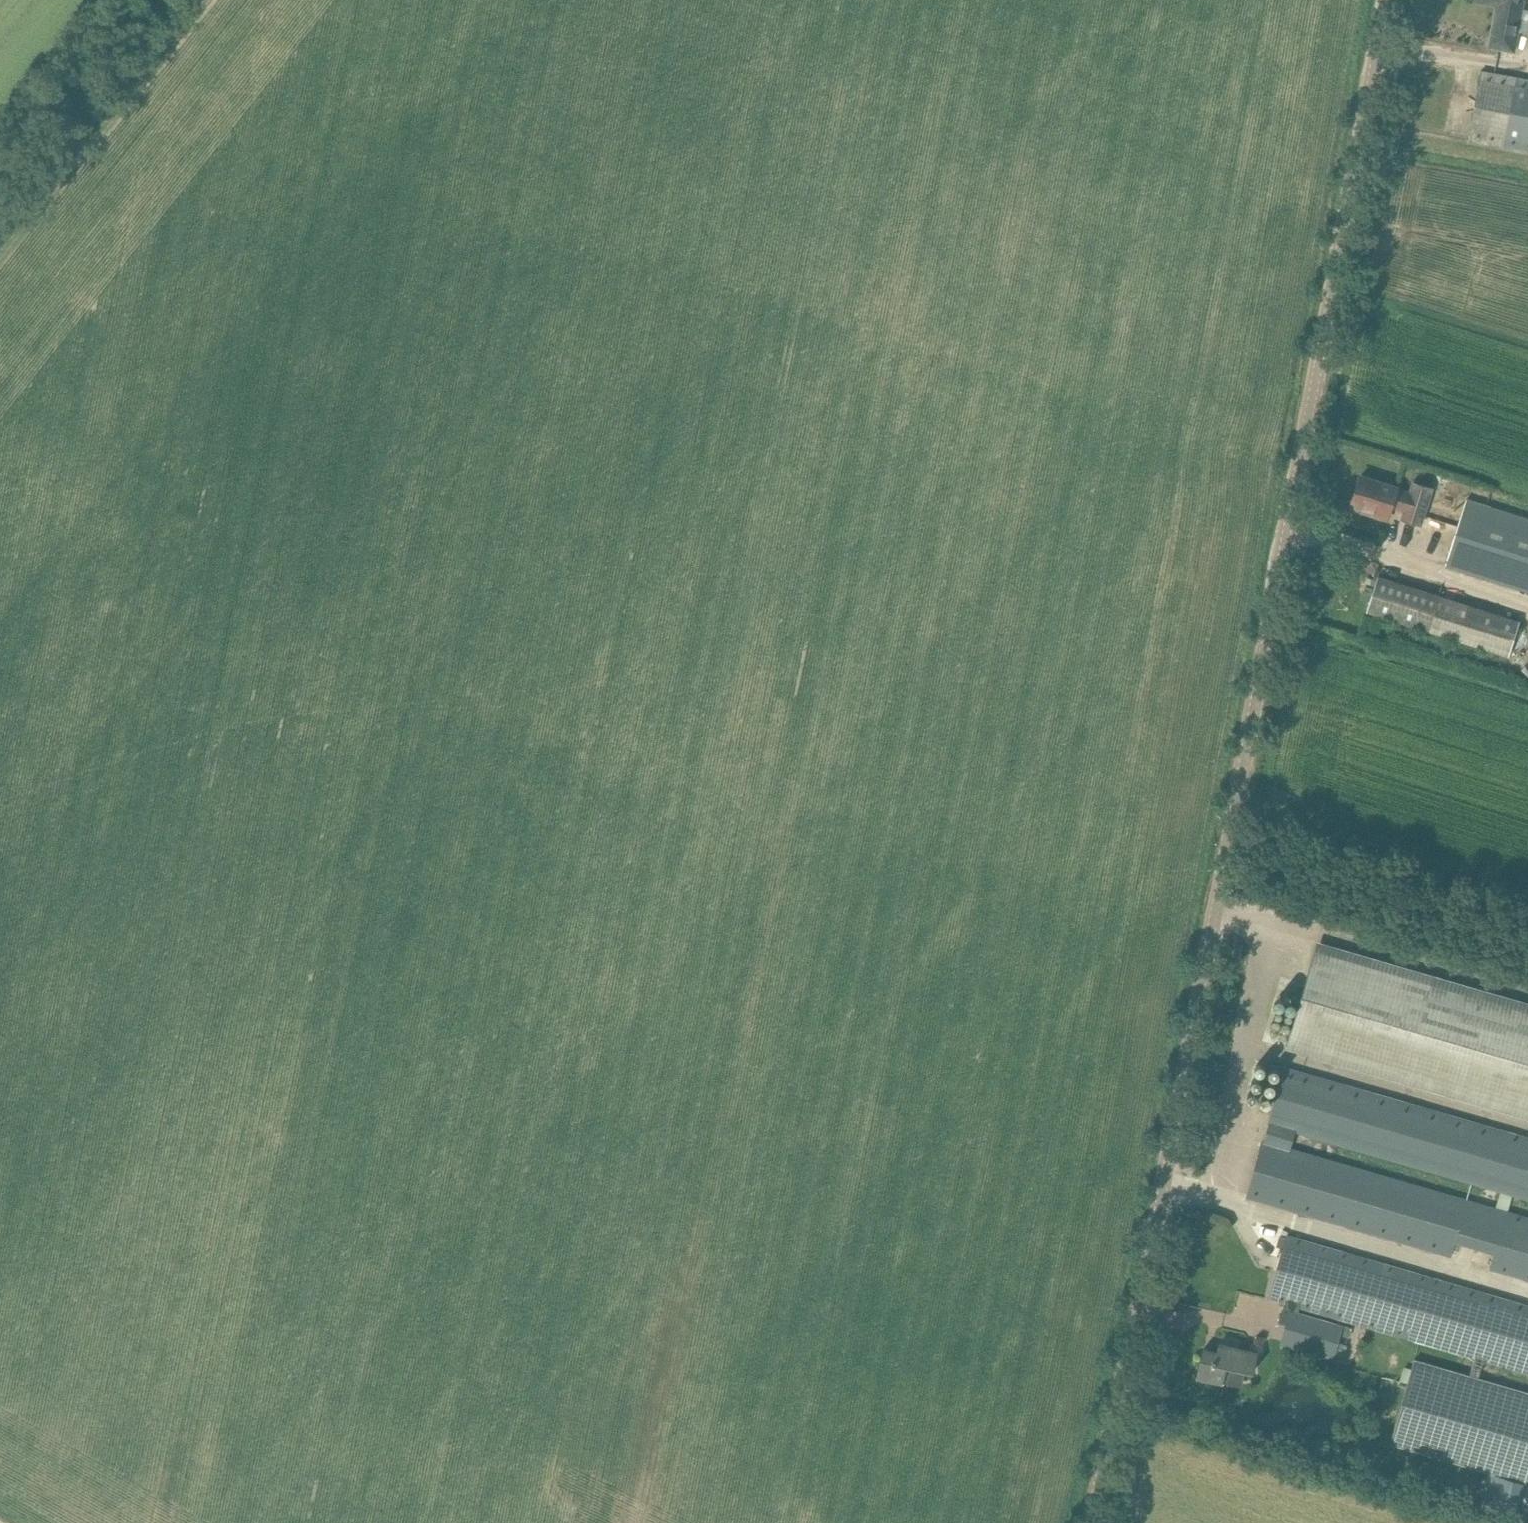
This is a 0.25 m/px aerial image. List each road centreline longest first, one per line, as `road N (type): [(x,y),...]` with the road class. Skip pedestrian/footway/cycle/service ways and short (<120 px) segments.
road 1 (unclassified): [(1096,1522),(1180,1138),(1389,0)]

